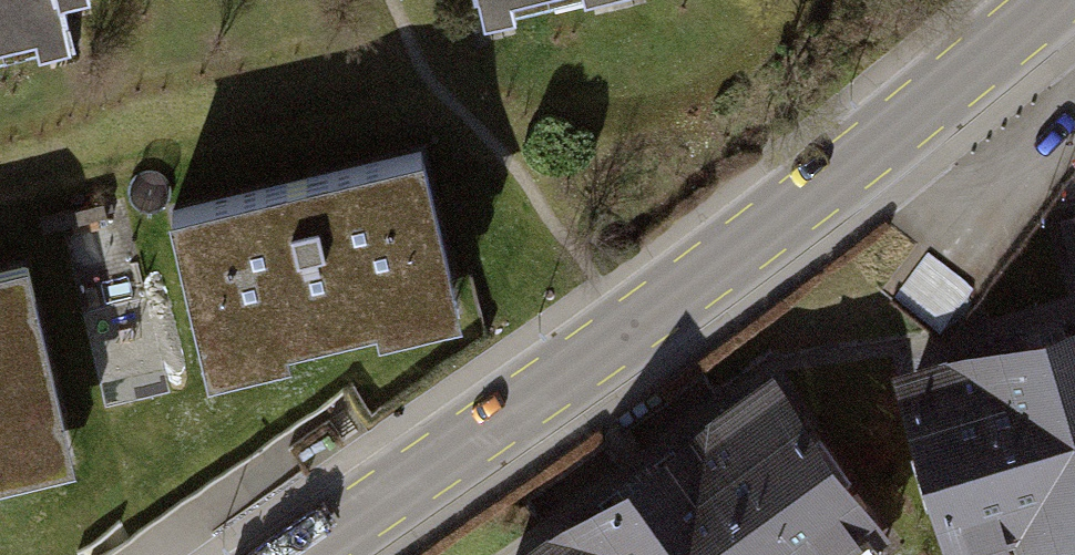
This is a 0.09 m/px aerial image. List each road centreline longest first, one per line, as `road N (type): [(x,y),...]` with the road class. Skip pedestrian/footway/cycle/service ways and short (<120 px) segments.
road 1 (secondary): [(1050,0),(879,145),(314,554)]

